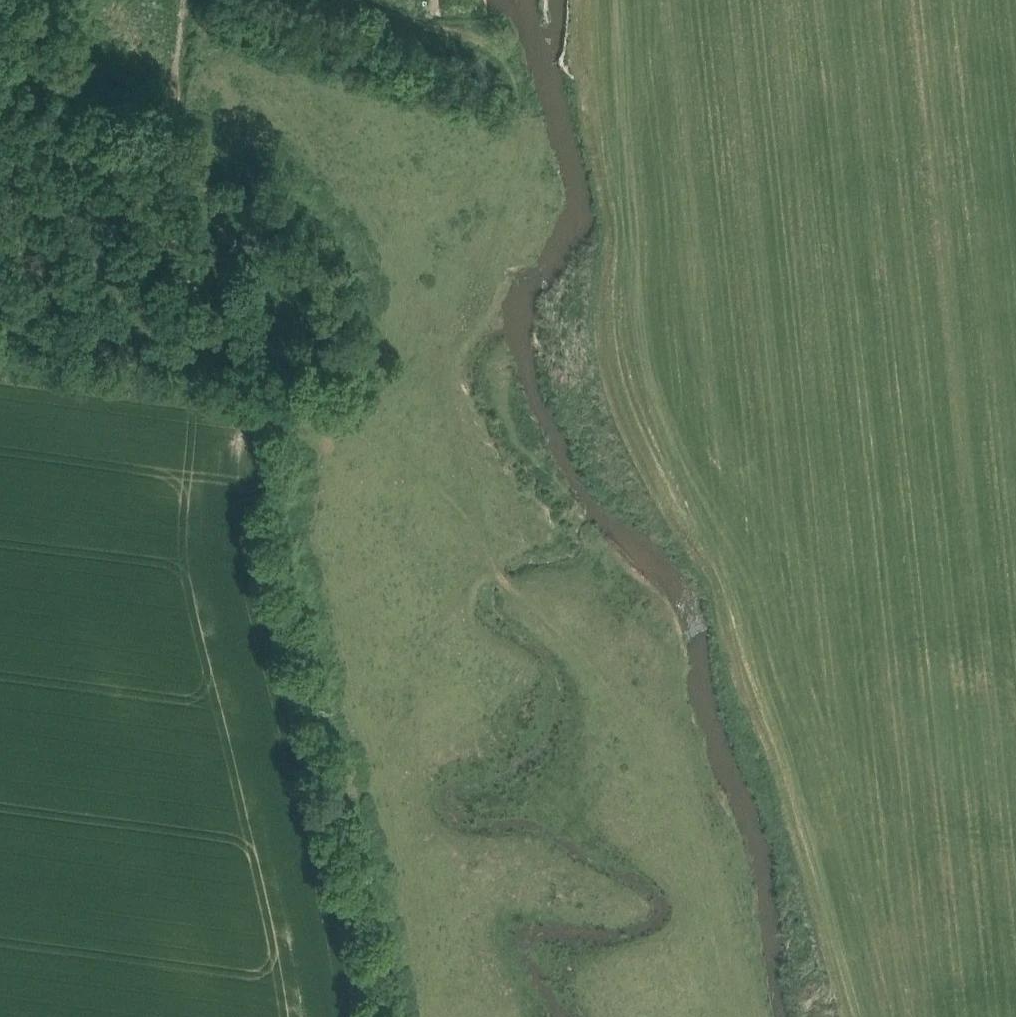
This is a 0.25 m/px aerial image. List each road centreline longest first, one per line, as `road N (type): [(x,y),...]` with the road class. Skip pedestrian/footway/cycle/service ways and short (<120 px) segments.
road 1 (track): [(237,391),(0,360)]

